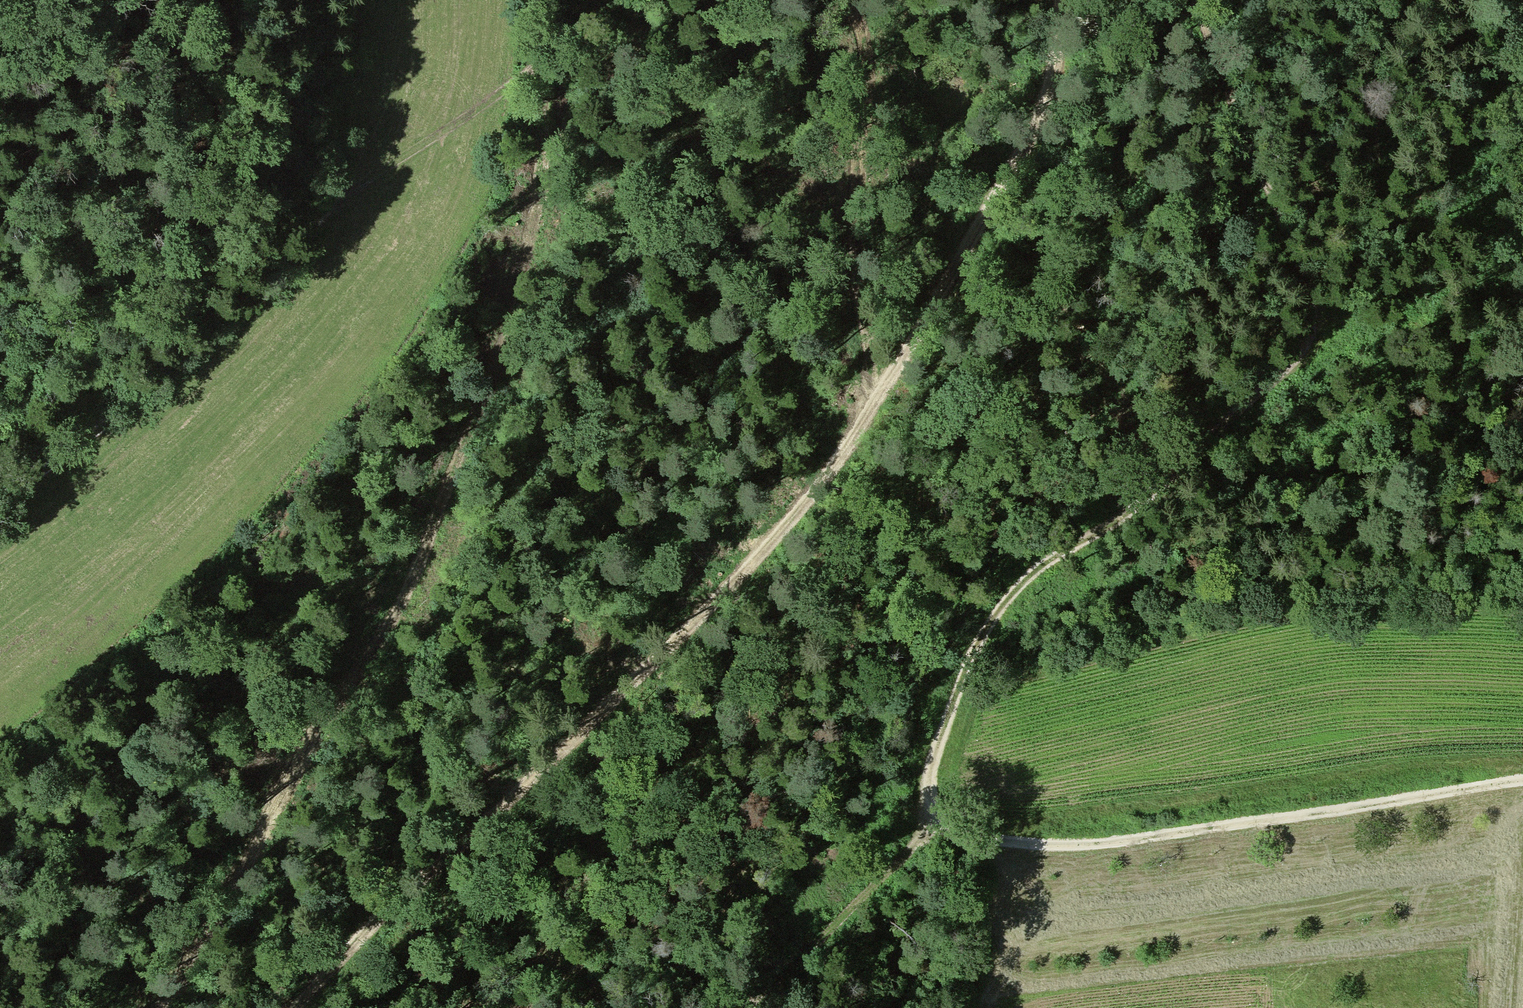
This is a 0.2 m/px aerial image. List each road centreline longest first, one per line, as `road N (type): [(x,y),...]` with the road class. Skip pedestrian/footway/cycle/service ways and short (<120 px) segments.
road 1 (track): [(299,1007),(407,890),(681,634),(839,460),(1027,139),(1053,74),(1061,0)]
road 2 (track): [(163,1007),(297,759),(398,608),(434,531),(512,319),(536,173),(537,62)]
road 3 (track): [(1198,0),(1310,291),(1306,333),(1265,385),(1156,488),(1021,582),(986,633)]
road 4 (track): [(1522,782),(1107,844),(1053,847),(969,835),(944,821),(933,785),(986,633)]
road 5 (track): [(224,0),(222,82),(204,141),(176,188),(0,404)]
road 6 (track): [(0,496),(180,367),(327,210)]
road 7 (track): [(551,0),(537,62),(327,210)]
road 8 (track): [(944,821),(742,1007)]
road 9 (track): [(327,210),(368,111),(375,0)]

